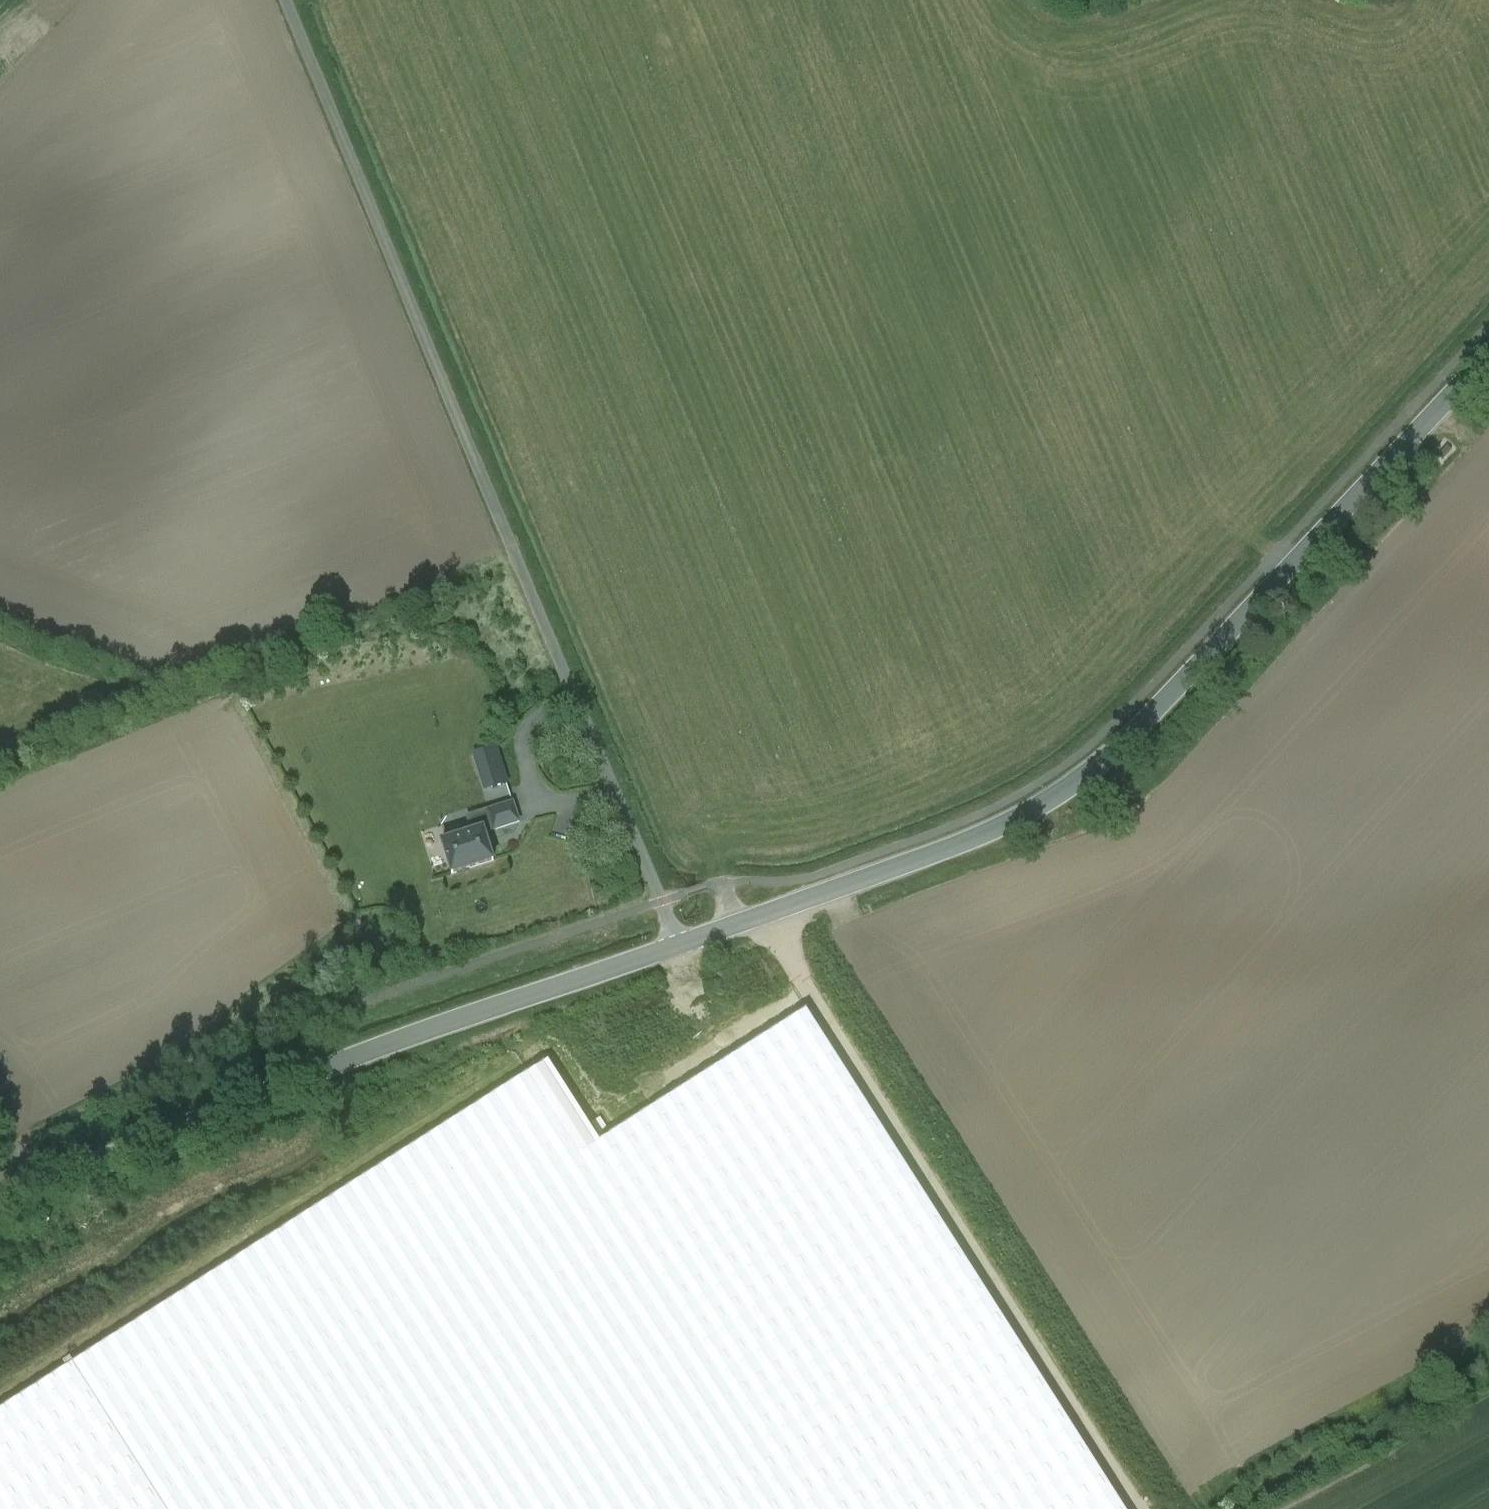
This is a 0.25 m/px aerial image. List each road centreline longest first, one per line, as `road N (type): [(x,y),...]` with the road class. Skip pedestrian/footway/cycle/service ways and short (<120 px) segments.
road 1 (unclassified): [(284,0),(678,946)]
road 2 (unclassified): [(678,946),(975,839),(1064,792),(1200,666),(1488,358)]
road 3 (unclassified): [(0,1202),(411,1038),(678,946)]
road 4 (unclassified): [(1024,1508),(975,1395),(736,1049),(678,946)]

